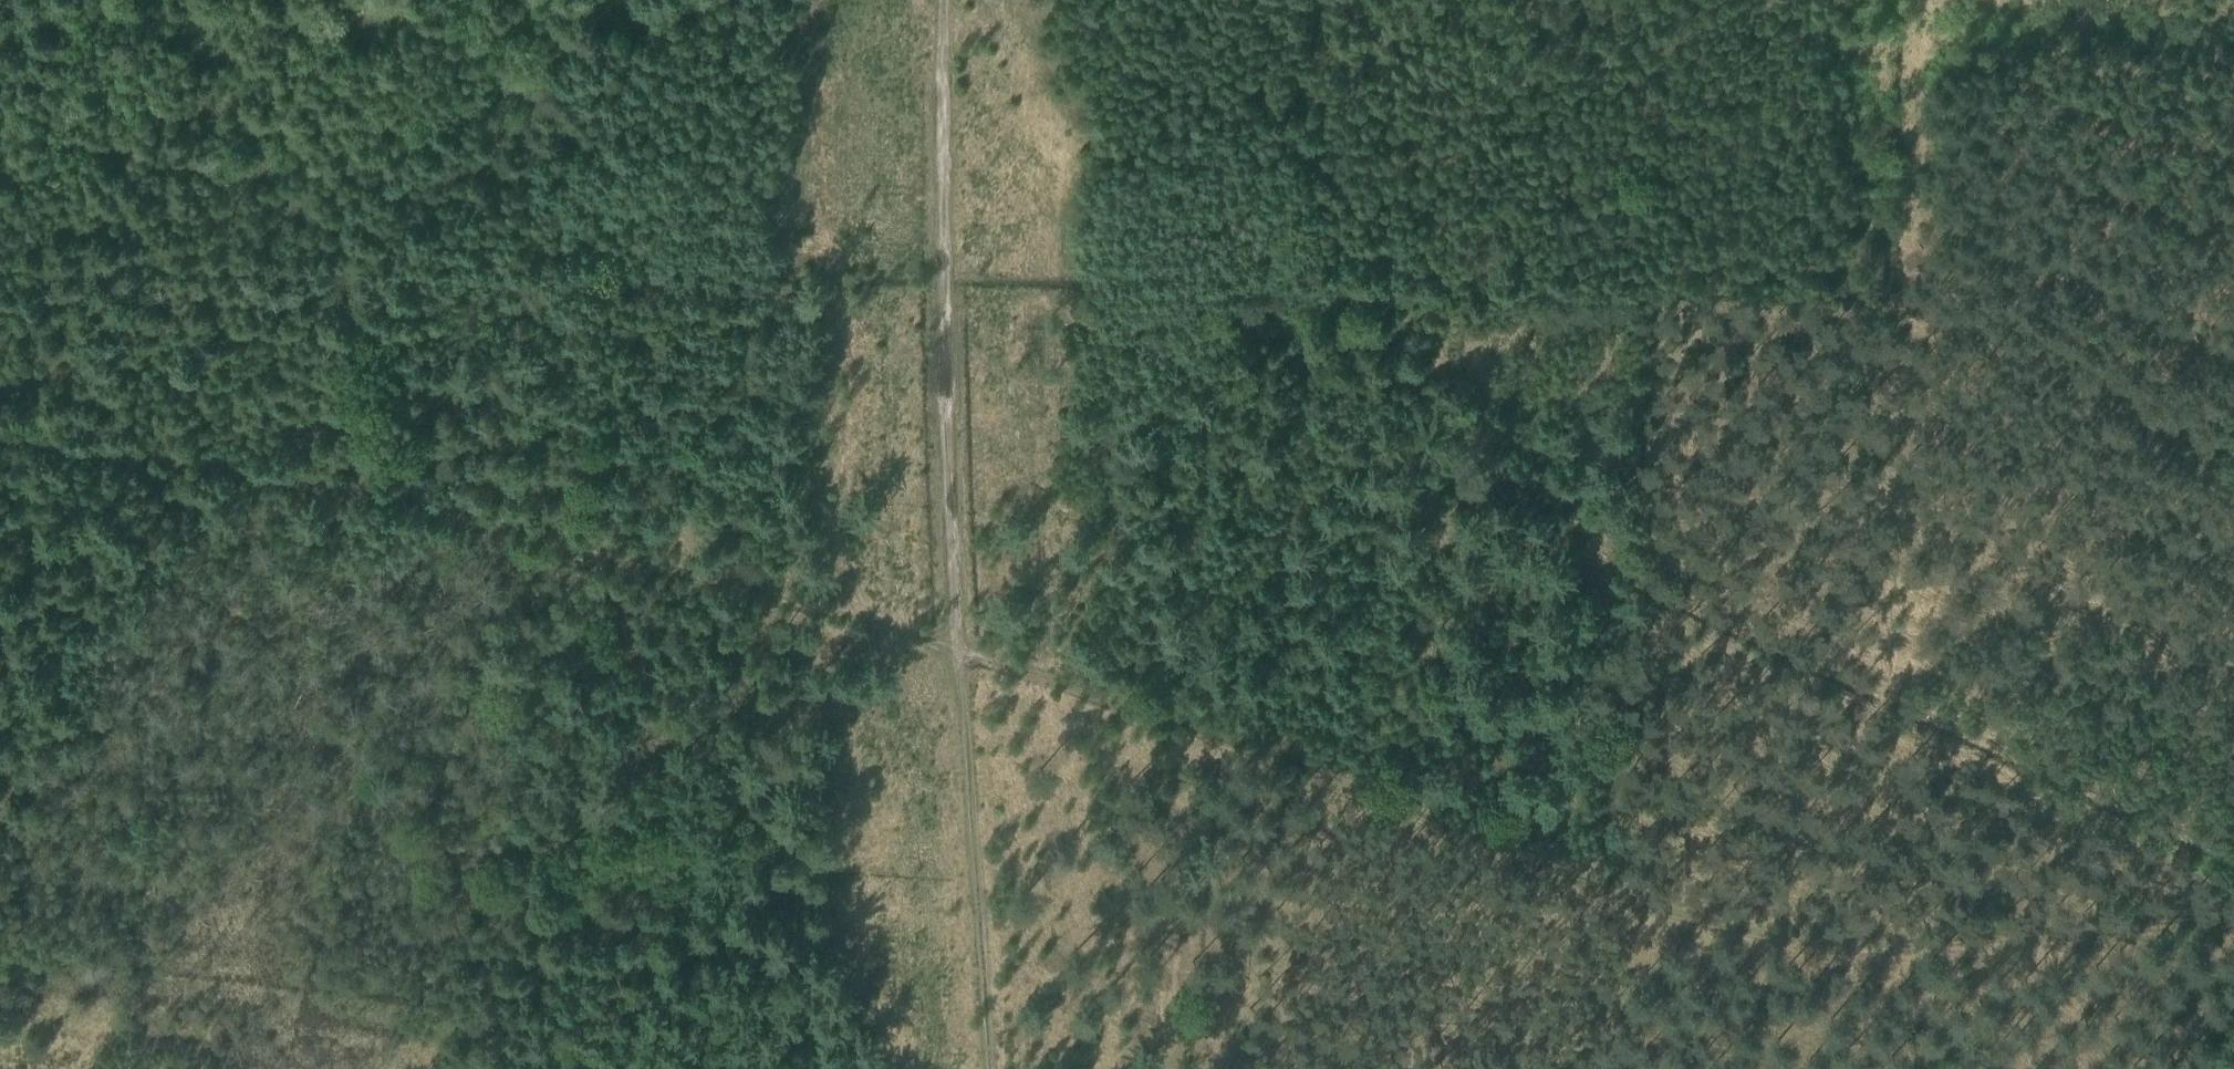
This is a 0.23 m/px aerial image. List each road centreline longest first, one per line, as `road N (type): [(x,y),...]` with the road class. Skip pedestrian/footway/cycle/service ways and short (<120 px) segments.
road 1 (track): [(961,0),(953,358),(1003,1068)]

